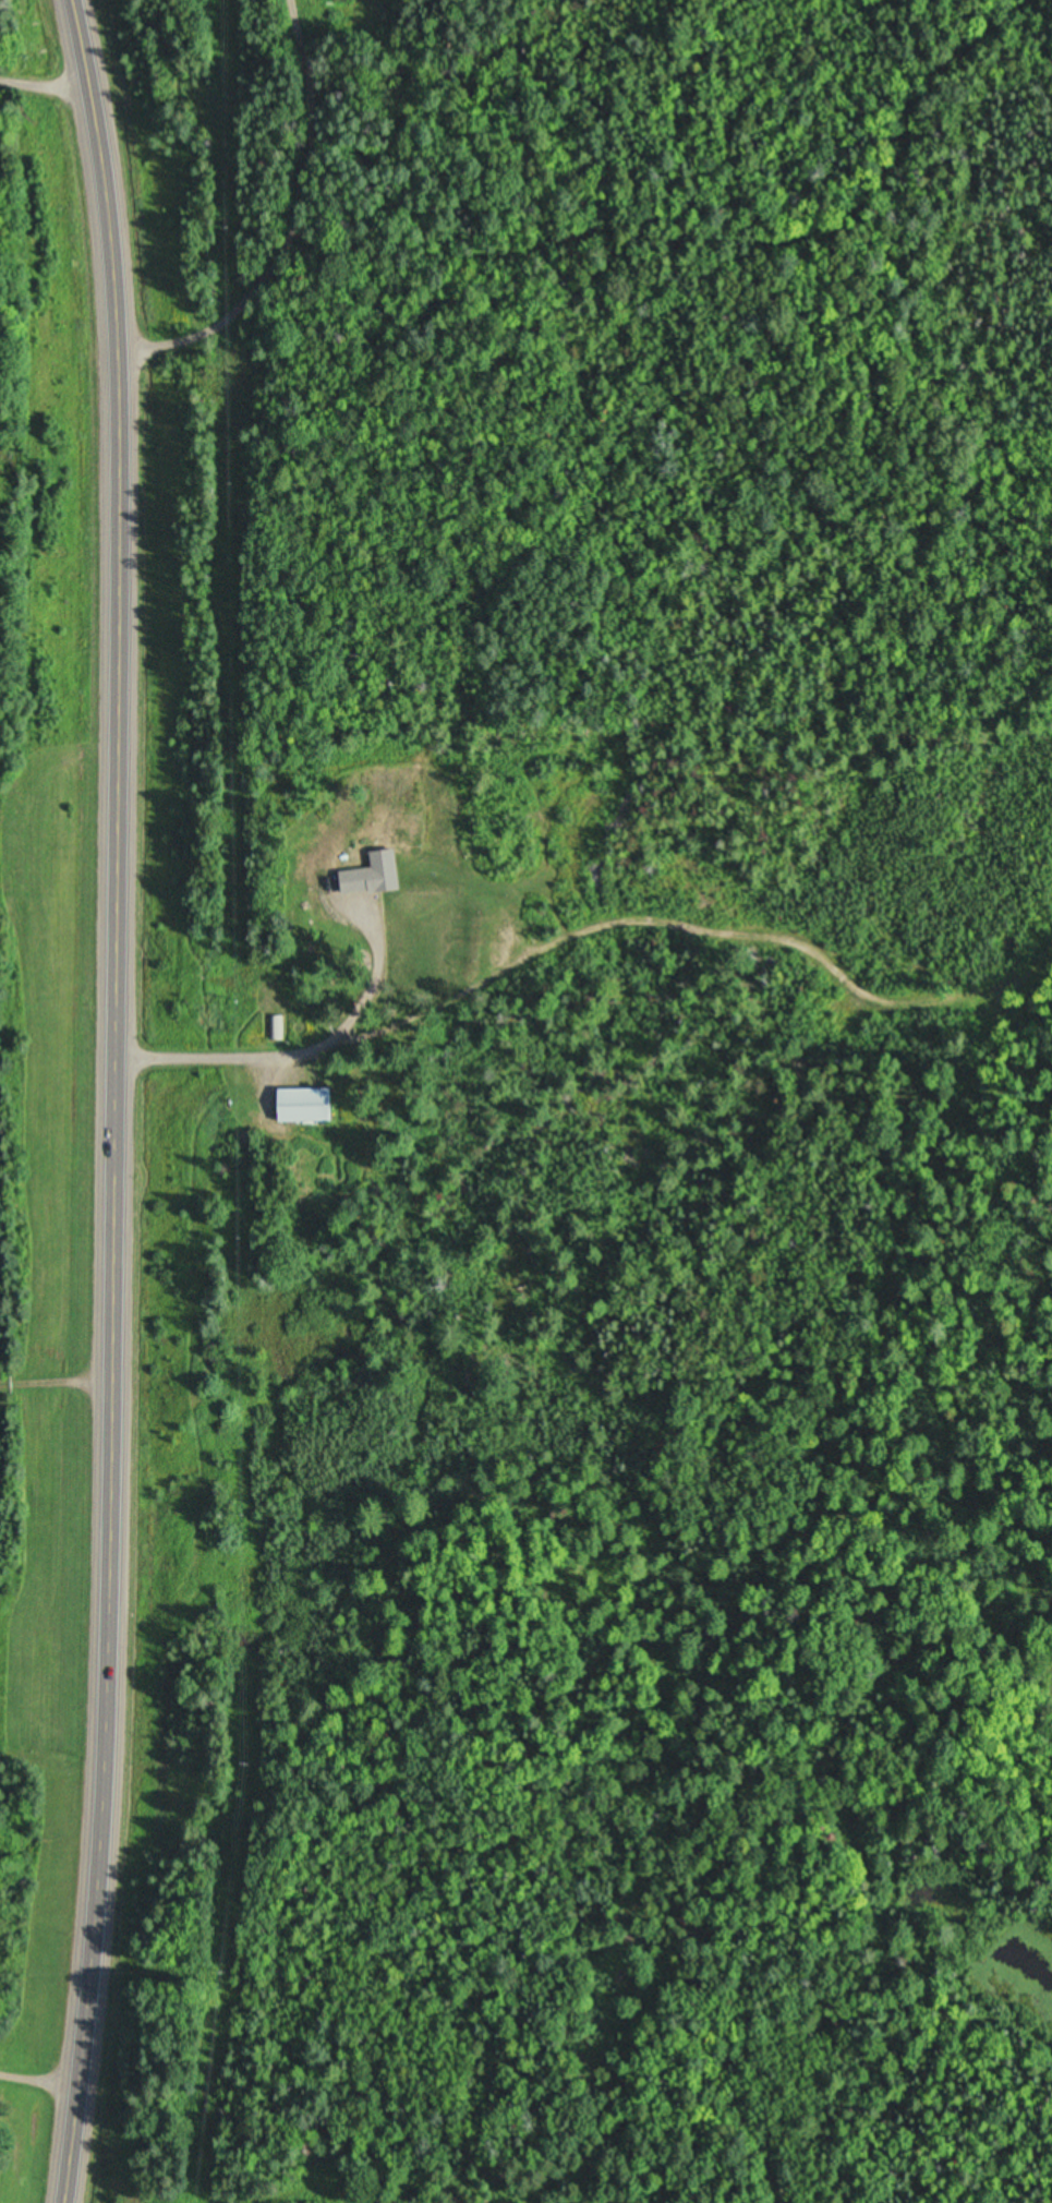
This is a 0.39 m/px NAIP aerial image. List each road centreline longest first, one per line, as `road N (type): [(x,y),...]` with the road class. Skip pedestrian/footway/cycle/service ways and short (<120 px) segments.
road 1 (primary): [(65,2202),(105,1887),(119,1456),(126,352),(106,113),(78,0)]
road 2 (residential): [(119,1456),(411,1477),(591,1431),(883,1268),(980,1264)]

